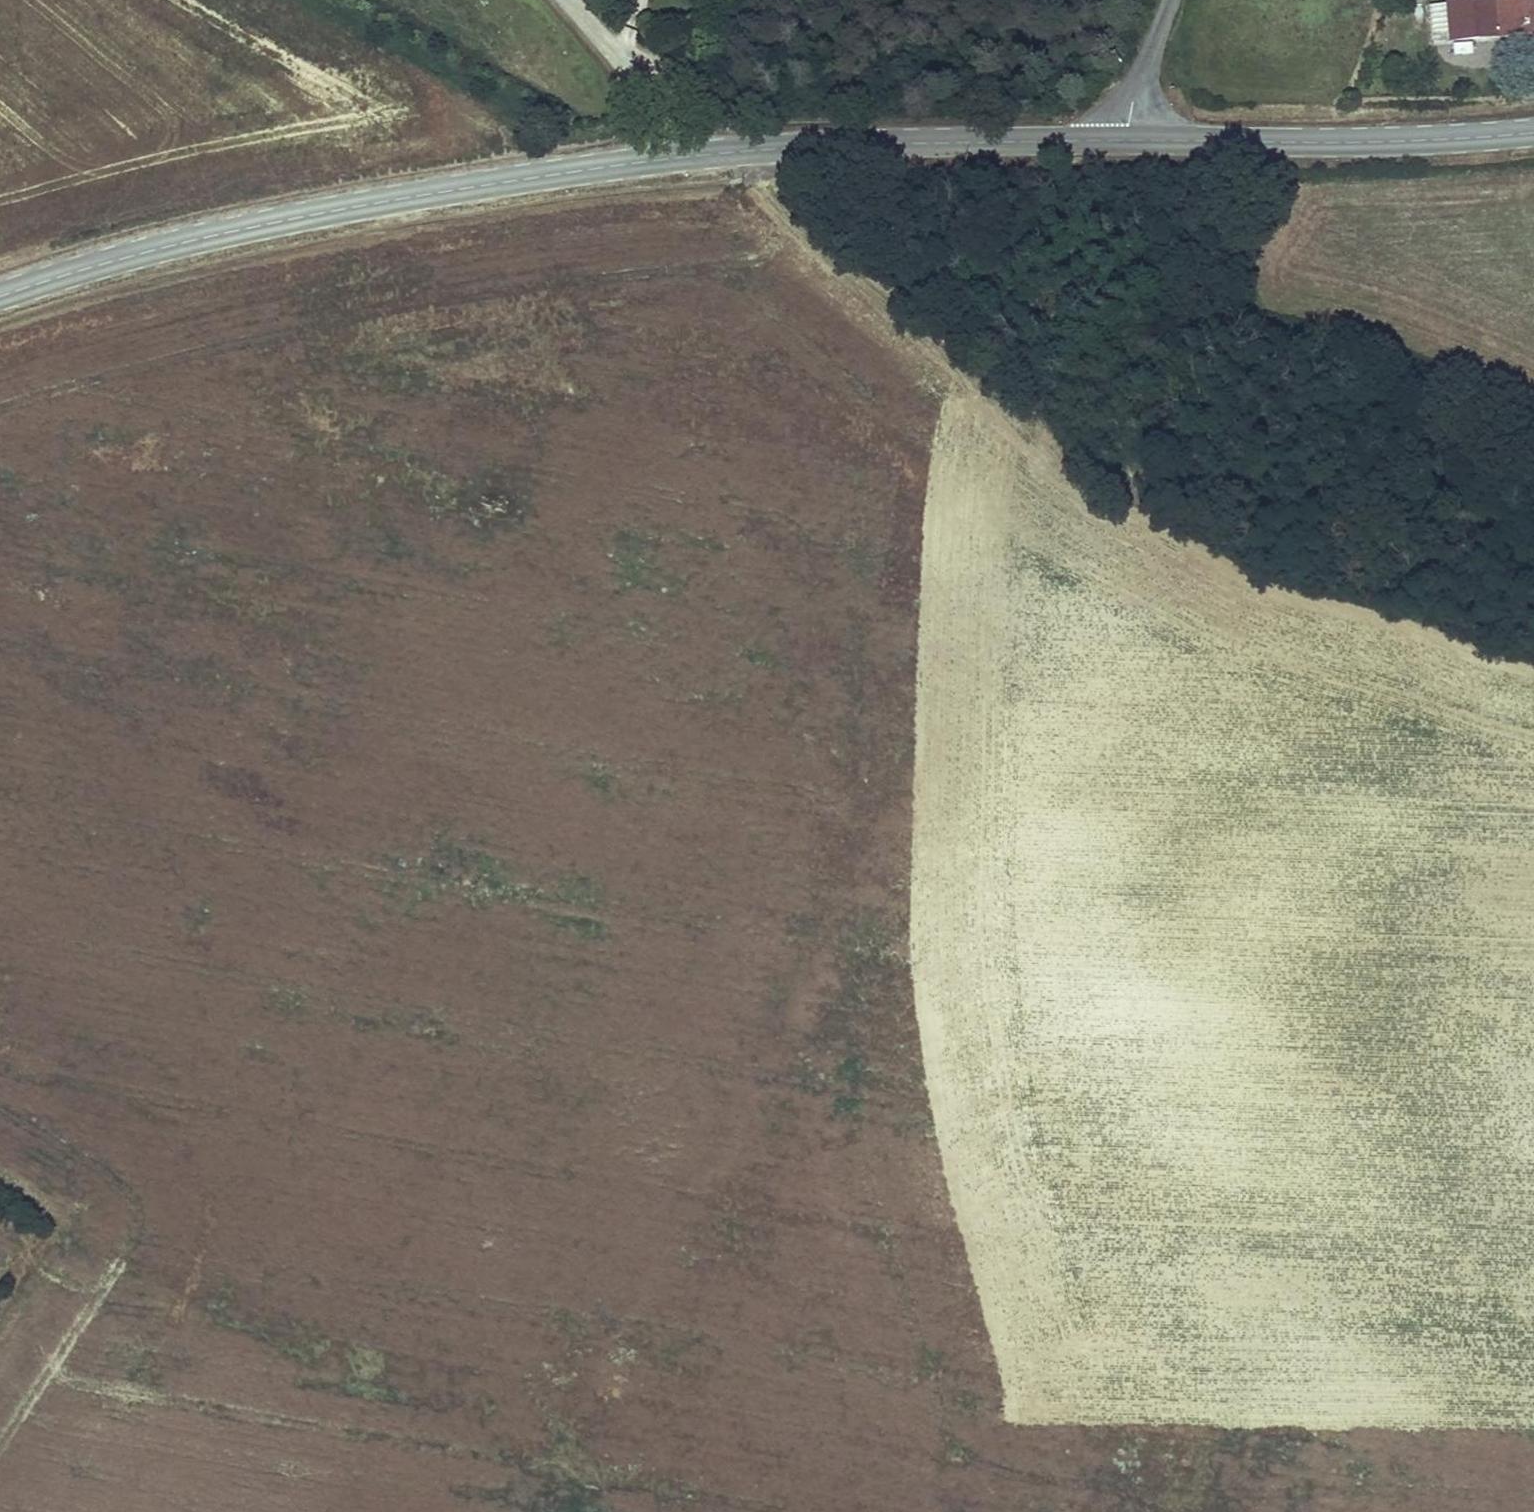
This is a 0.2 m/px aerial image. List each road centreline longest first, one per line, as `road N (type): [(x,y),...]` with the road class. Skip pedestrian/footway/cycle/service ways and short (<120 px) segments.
road 1 (tertiary): [(1128,141),(800,148),(565,173),(171,246),(0,298)]
road 2 (tertiary): [(1533,133),(1410,142),(1128,141)]
road 3 (unclassified): [(1170,0),(1133,102),(1128,141)]

